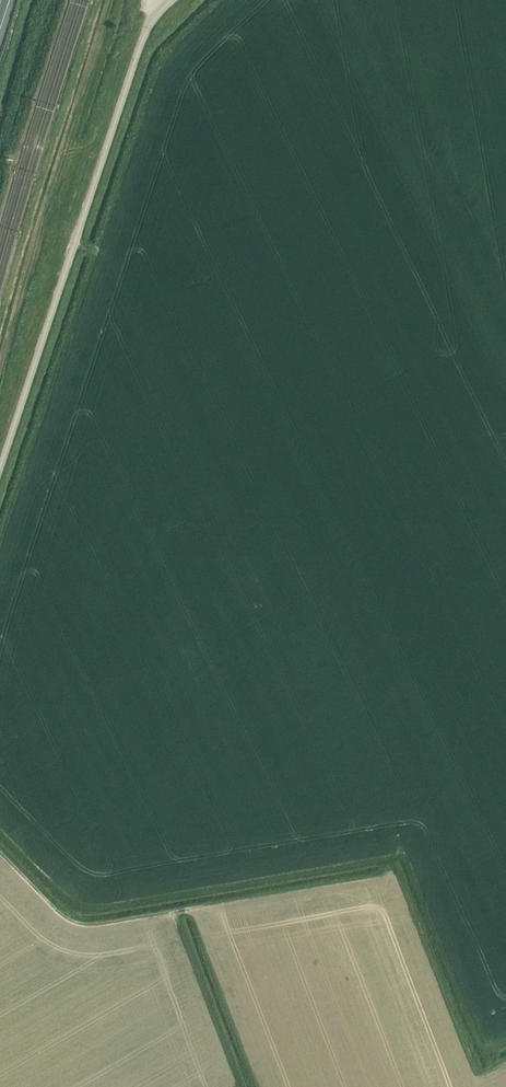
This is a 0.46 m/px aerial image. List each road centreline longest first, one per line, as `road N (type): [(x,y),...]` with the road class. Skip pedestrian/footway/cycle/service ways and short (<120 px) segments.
road 1 (unclassified): [(0,468),(143,38),(172,0)]

